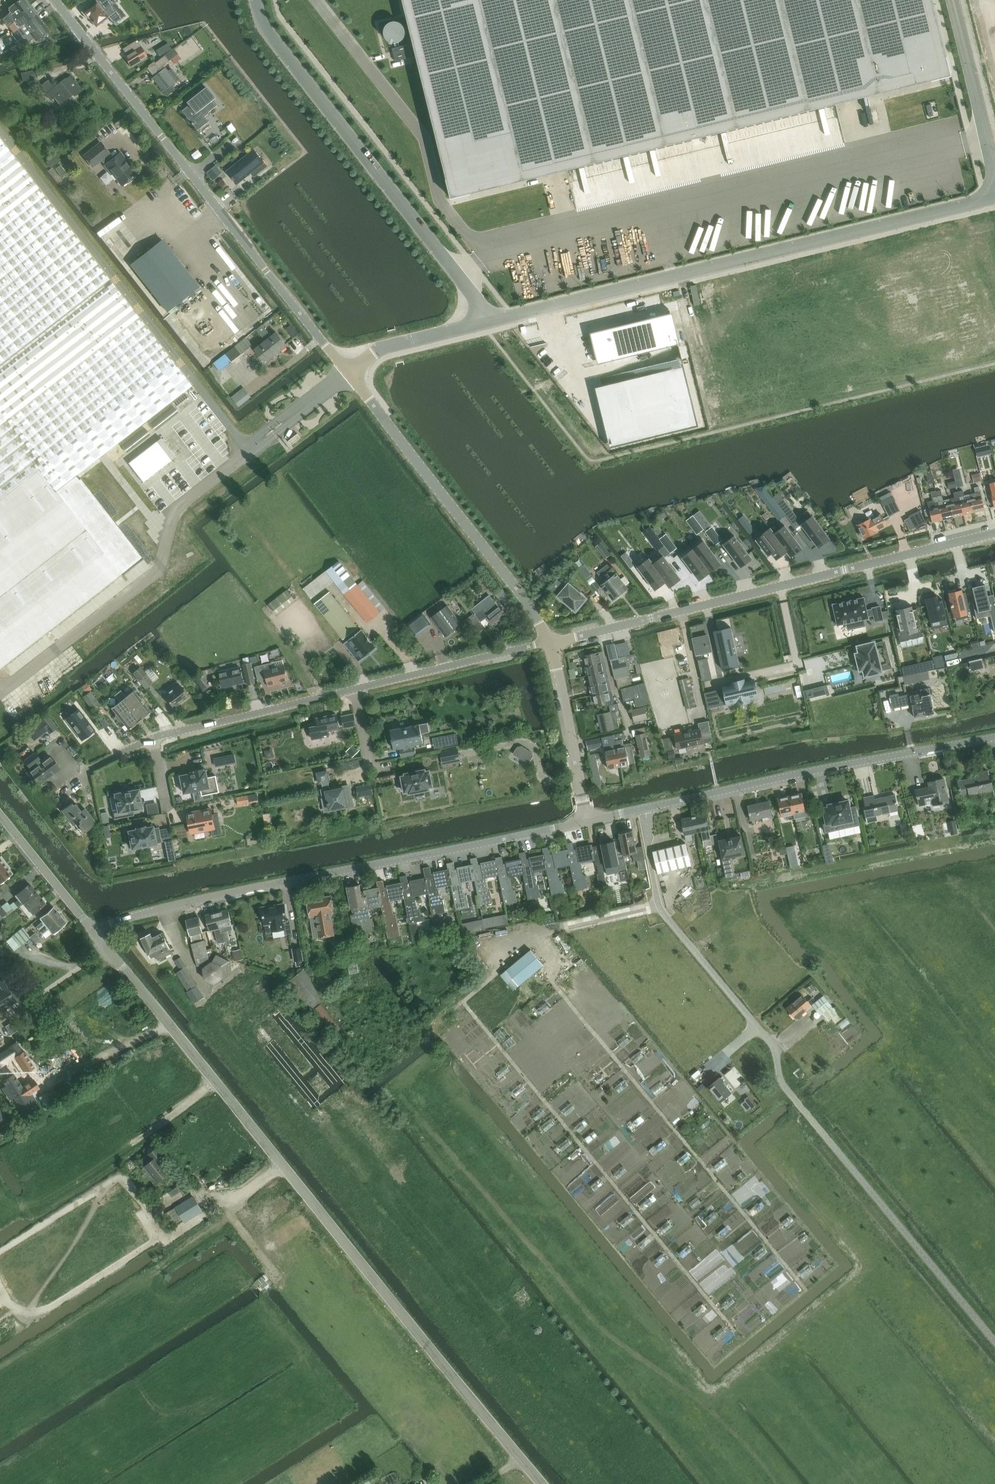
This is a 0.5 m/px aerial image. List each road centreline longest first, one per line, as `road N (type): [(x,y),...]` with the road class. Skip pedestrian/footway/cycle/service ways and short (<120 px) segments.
road 1 (unclassified): [(545,1483),(94,930)]
road 2 (unclassified): [(485,322),(994,197)]
road 3 (unclassified): [(94,930),(588,820)]
road 4 (residential): [(348,374),(55,0)]
road 5 (residential): [(550,641),(994,533)]
road 6 (unclassified): [(588,820),(994,737)]
road 7 (unclassified): [(485,322),(268,32),(257,0)]
road 8 (residential): [(550,641),(348,374)]
road 9 (residential): [(94,765),(152,738),(357,688)]
road 10 (residential): [(357,688),(550,641)]
road 11 (unclassified): [(954,0),(994,166)]
road 12 (residential): [(582,788),(550,641)]
road 13 (unclassified): [(94,930),(0,815)]
road 14 (unclassified): [(485,322),(383,349),(348,374)]

